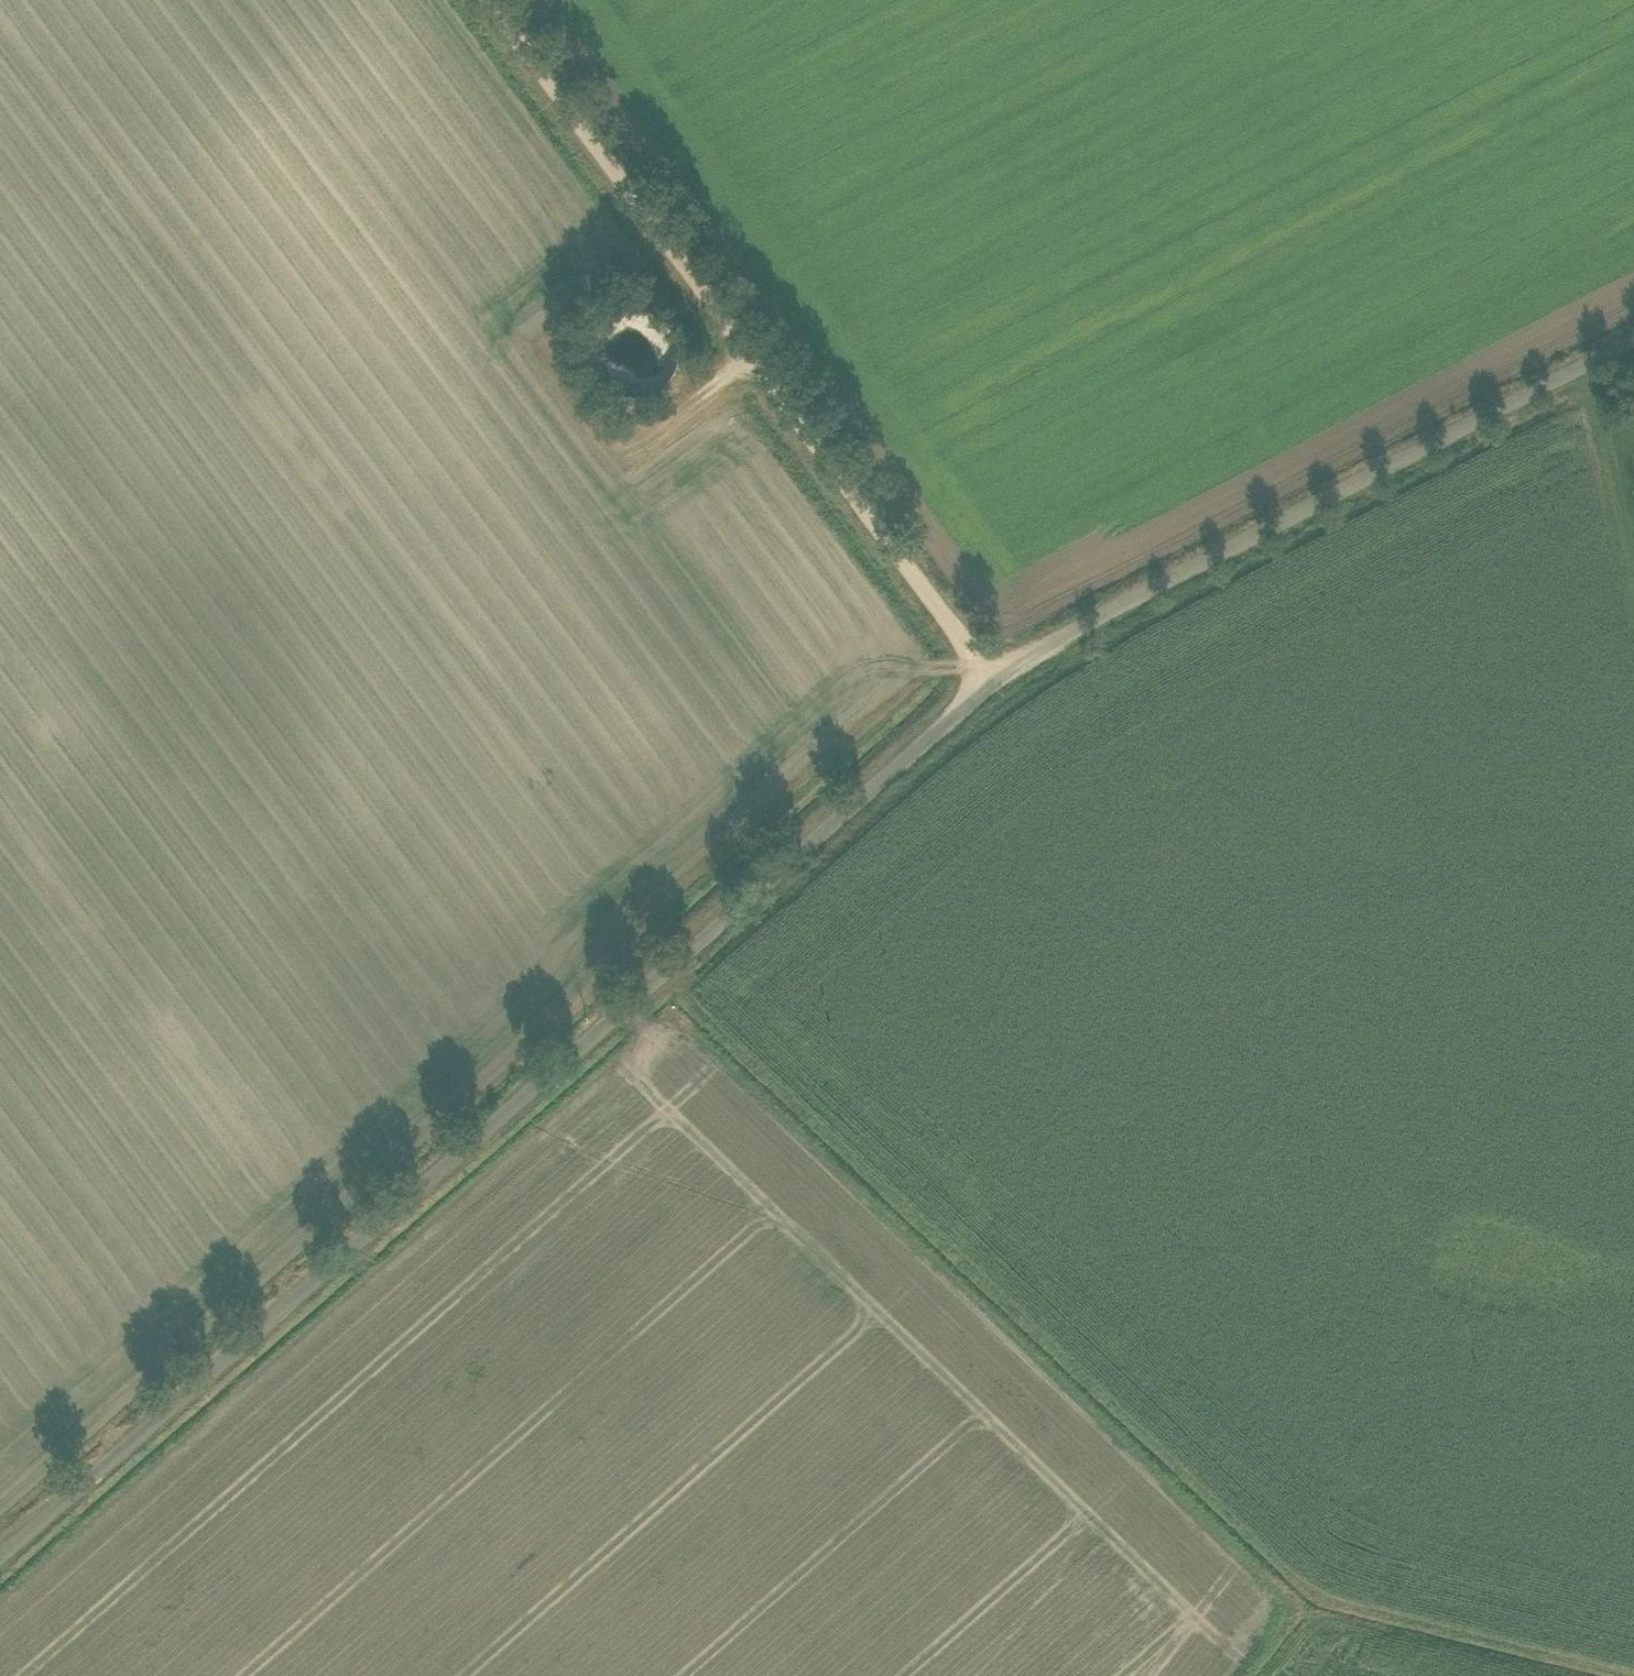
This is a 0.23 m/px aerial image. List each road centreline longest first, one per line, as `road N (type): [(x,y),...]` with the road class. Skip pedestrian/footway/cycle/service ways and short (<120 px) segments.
road 1 (unclassified): [(0,1568),(456,1171),(935,729),(1000,680),(1052,642),(1633,341)]
road 2 (track): [(493,0),(1000,680)]

